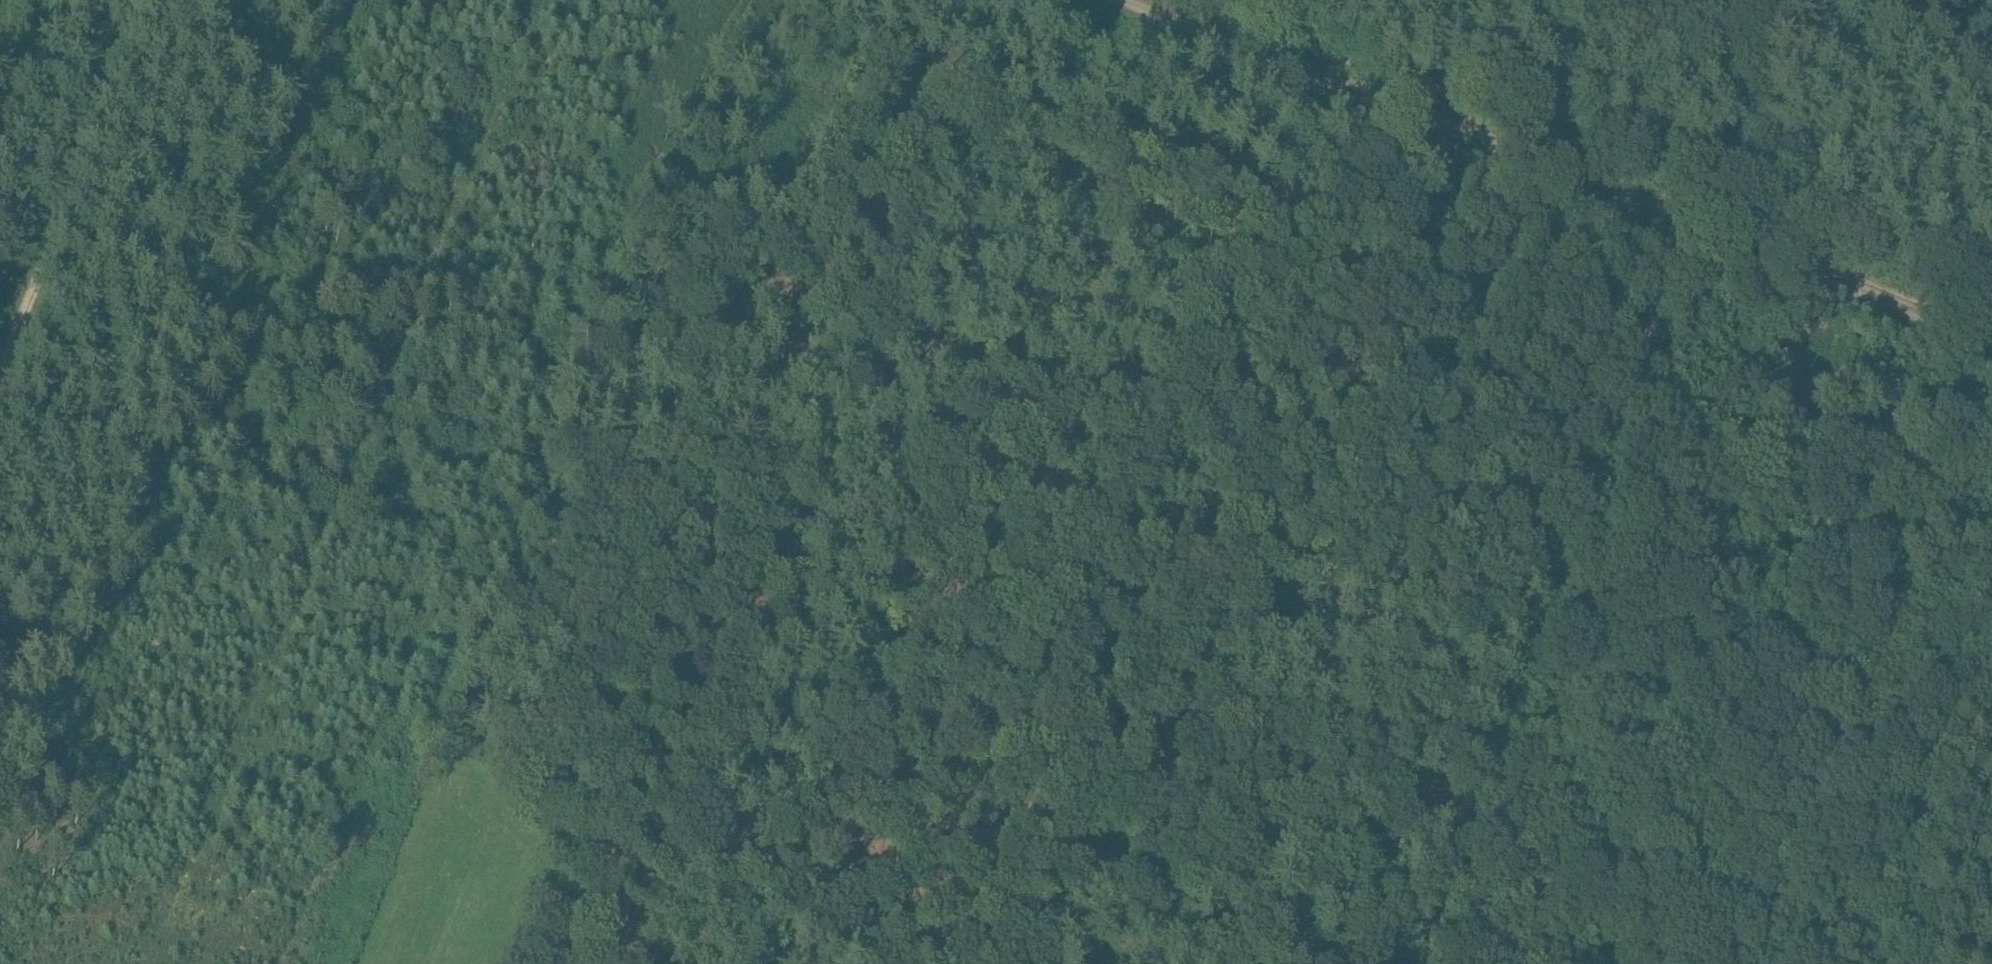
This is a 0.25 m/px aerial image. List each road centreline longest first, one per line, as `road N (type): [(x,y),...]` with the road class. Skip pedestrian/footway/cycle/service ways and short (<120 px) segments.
road 1 (track): [(1702,231),(1412,963)]
road 2 (track): [(1702,231),(1130,0)]
road 3 (track): [(145,0),(0,371)]
road 4 (track): [(1991,341),(1702,231)]
road 5 (track): [(1793,0),(1702,231)]

